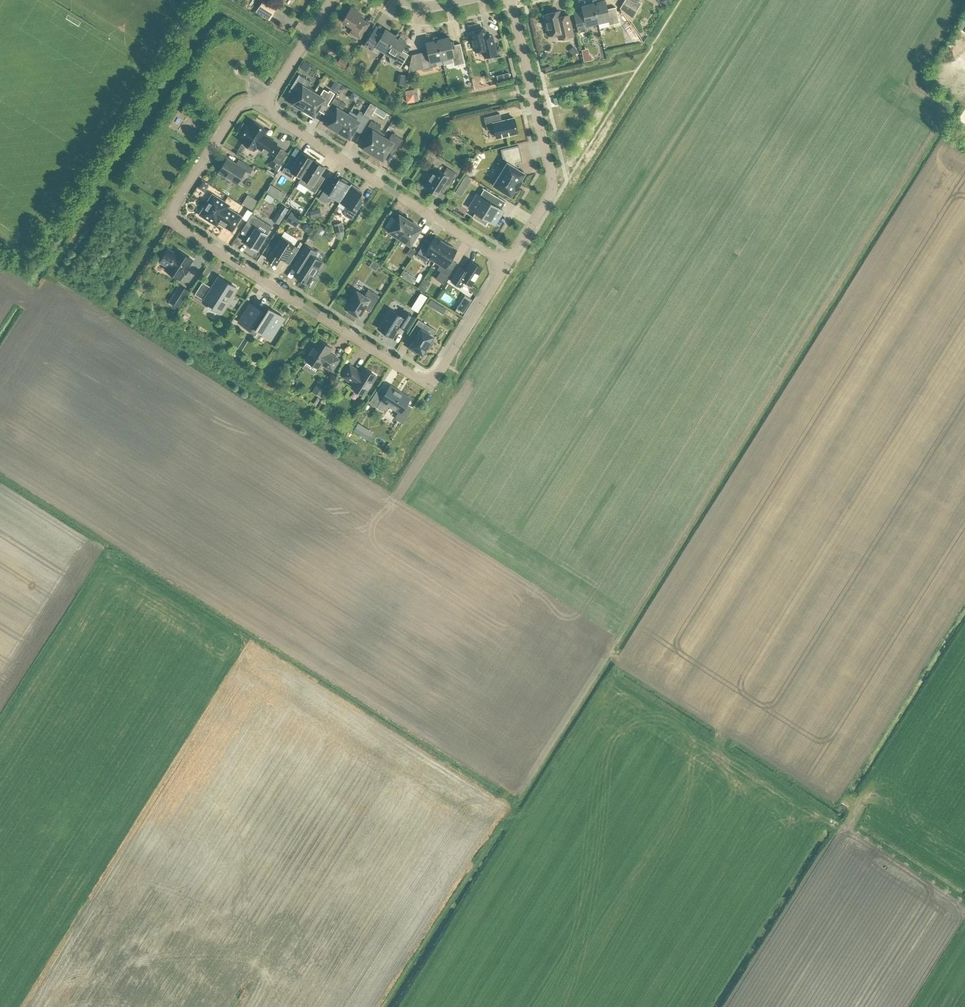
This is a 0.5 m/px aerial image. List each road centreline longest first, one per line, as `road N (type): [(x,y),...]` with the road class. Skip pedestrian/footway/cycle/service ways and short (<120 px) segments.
road 1 (residential): [(267,100),(234,109),(167,219),(430,387),(506,263)]
road 2 (residential): [(267,100),(276,117),(506,263)]
road 3 (residential): [(506,263),(554,186),(510,0)]

